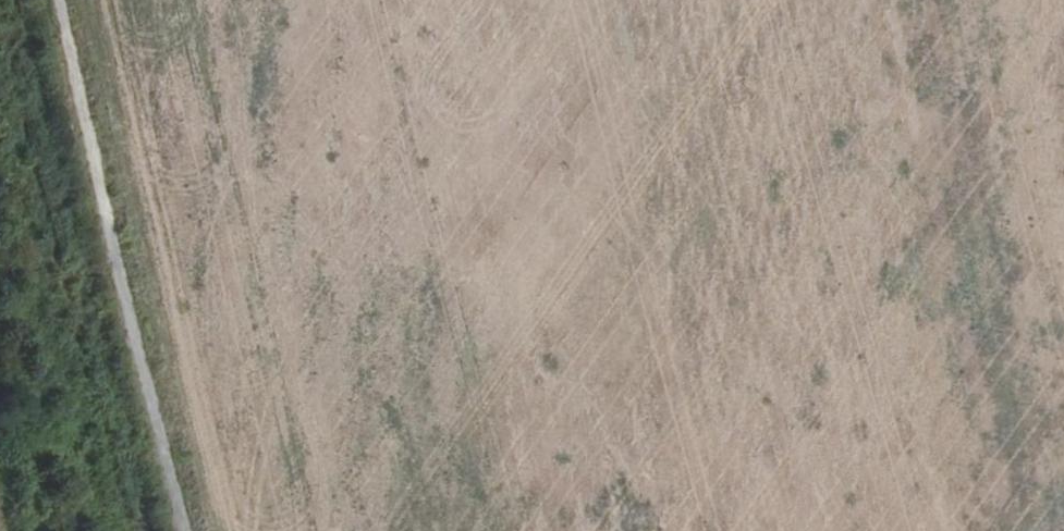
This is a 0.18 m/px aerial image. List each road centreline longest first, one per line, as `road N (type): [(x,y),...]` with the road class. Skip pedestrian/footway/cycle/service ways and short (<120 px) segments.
road 1 (track): [(188,530),(55,0)]

